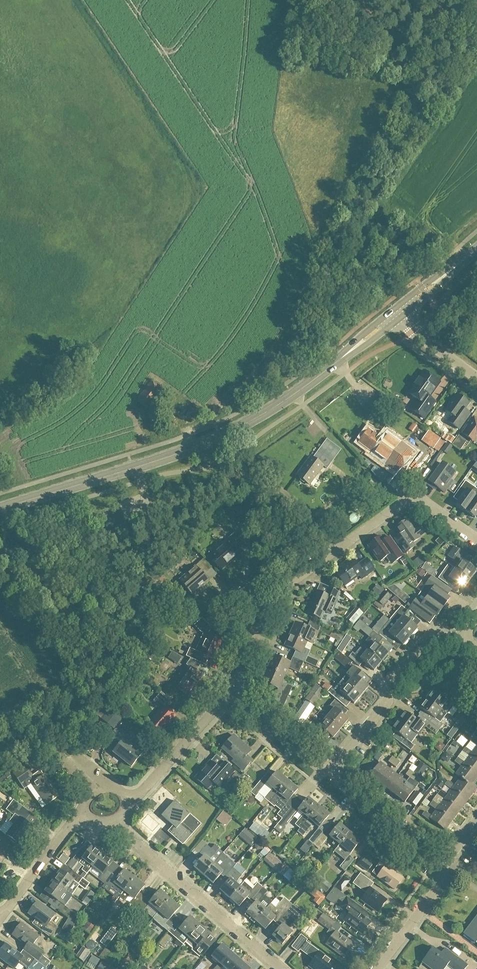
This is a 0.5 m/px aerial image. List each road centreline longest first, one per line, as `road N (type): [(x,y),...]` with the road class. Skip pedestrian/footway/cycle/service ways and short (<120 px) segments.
road 1 (secondary): [(0,509),(221,437),(298,393),(402,311)]
road 2 (residential): [(280,968),(119,824)]
road 3 (residential): [(254,620),(413,496)]
road 4 (residential): [(325,773),(428,643),(463,639)]
road 5 (residential): [(441,876),(325,773)]
road 6 (residential): [(136,801),(226,694)]
road 7 (residential): [(0,919),(79,816)]
road 8 (residential): [(325,773),(226,694)]

